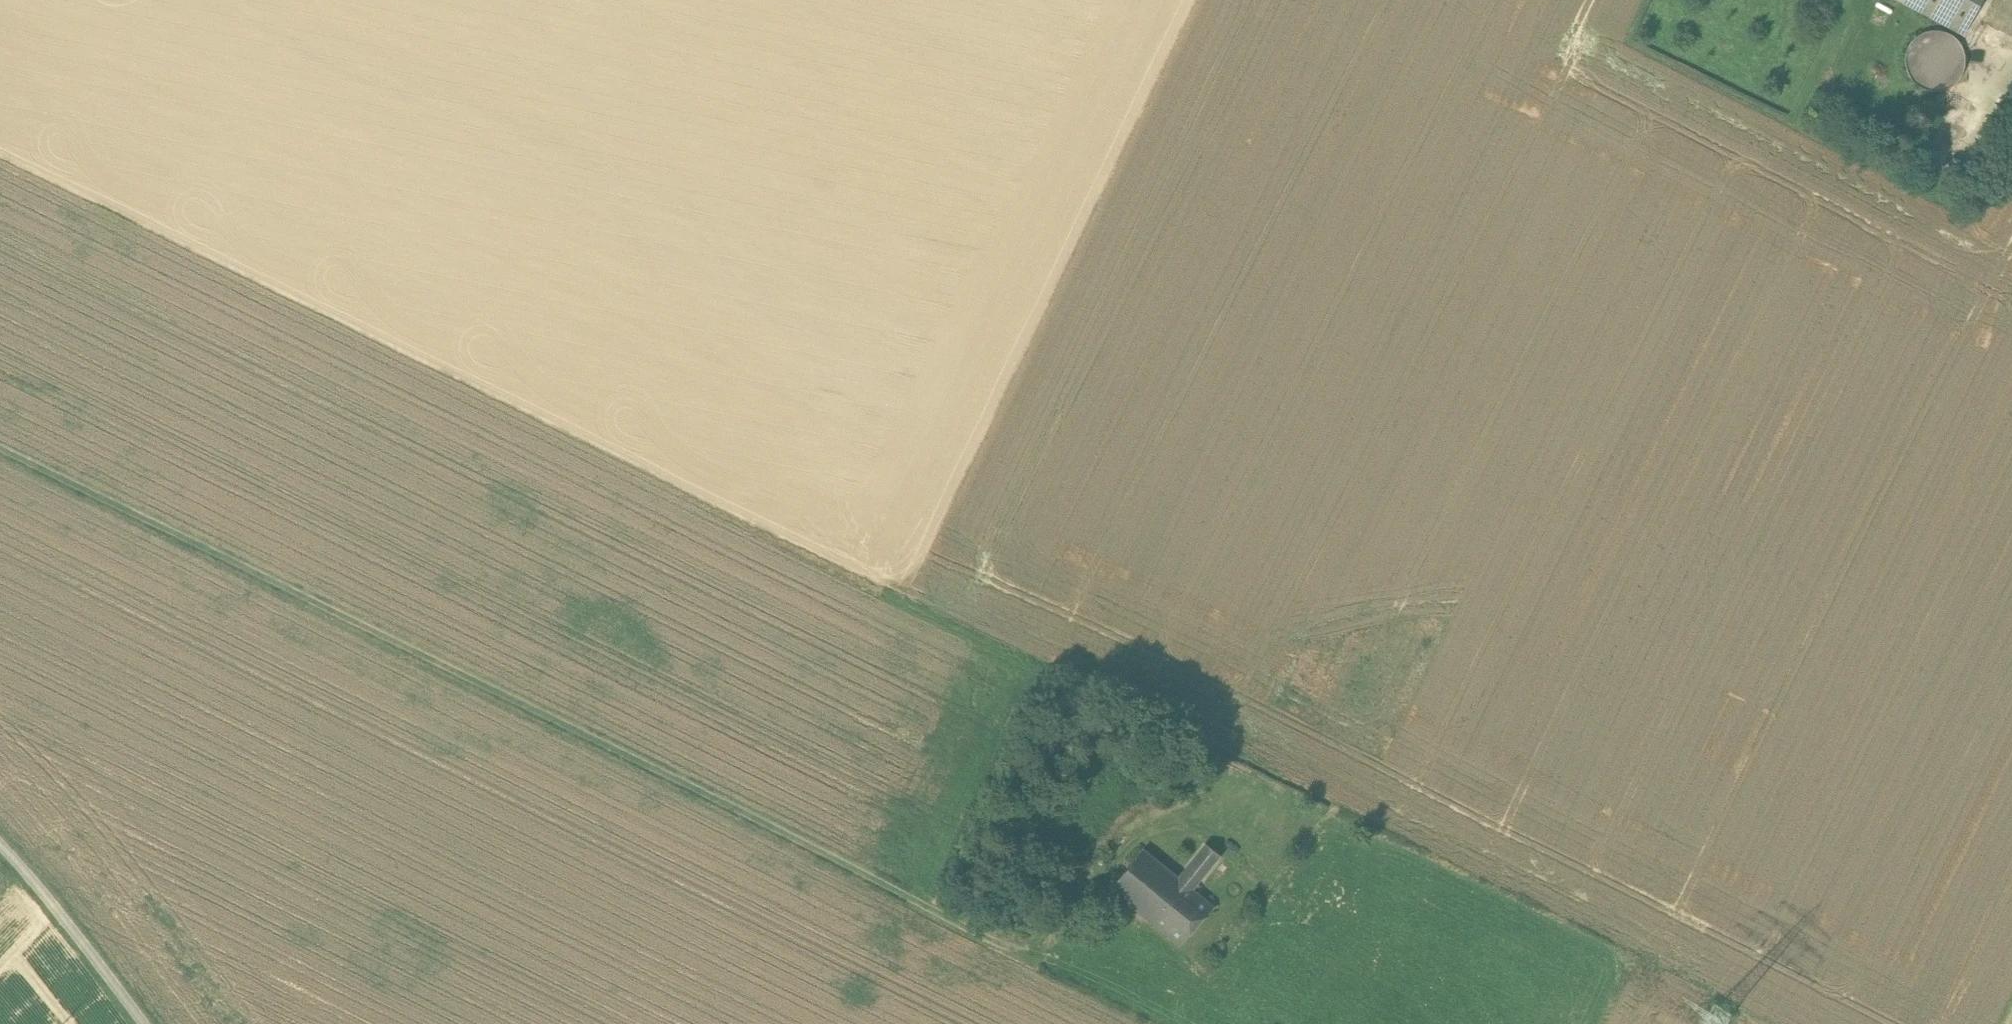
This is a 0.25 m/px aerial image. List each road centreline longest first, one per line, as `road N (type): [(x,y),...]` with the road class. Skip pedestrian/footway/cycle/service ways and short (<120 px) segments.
road 1 (unclassified): [(0,843),(141,1023)]

